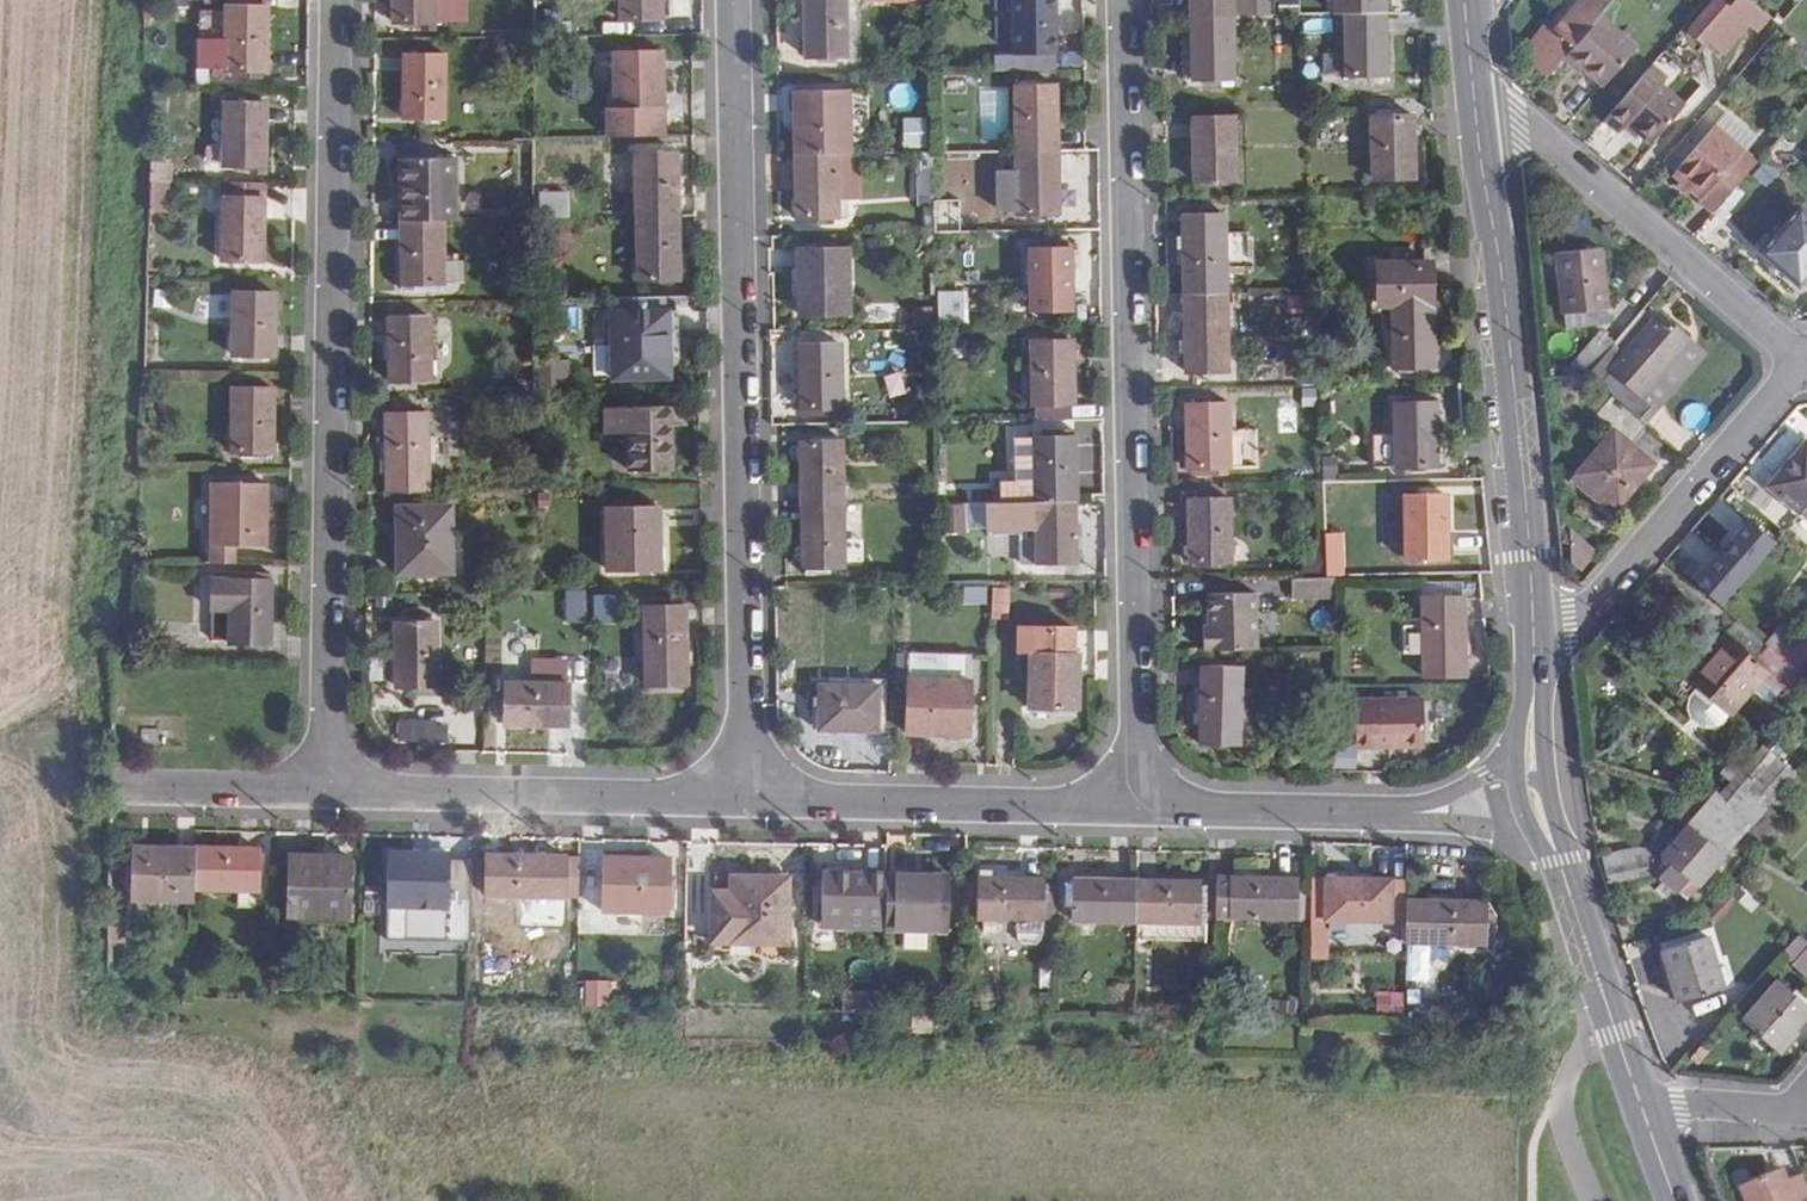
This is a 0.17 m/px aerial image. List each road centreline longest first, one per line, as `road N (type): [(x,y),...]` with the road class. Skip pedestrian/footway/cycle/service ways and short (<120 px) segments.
road 1 (residential): [(1134,806),(1120,0)]
road 2 (residential): [(750,797),(734,0)]
road 3 (residential): [(326,789),(336,0)]
road 4 (secondary): [(1476,92),(1521,447),(1536,660)]
road 5 (residential): [(326,789),(750,797)]
road 6 (residential): [(1803,362),(1476,92)]
road 7 (residential): [(1536,660),(1803,362)]
road 8 (residential): [(750,797),(1134,806)]
road 9 (secondary): [(1548,844),(1640,1099)]
road 10 (residential): [(1134,806),(1403,813)]
road 11 (residential): [(140,789),(326,789)]
road 12 (residential): [(1640,1099),(1793,1111)]
road 13 (residential): [(1403,813),(1548,844)]
road 14 (residential): [(1525,743),(1465,785),(1403,813)]

